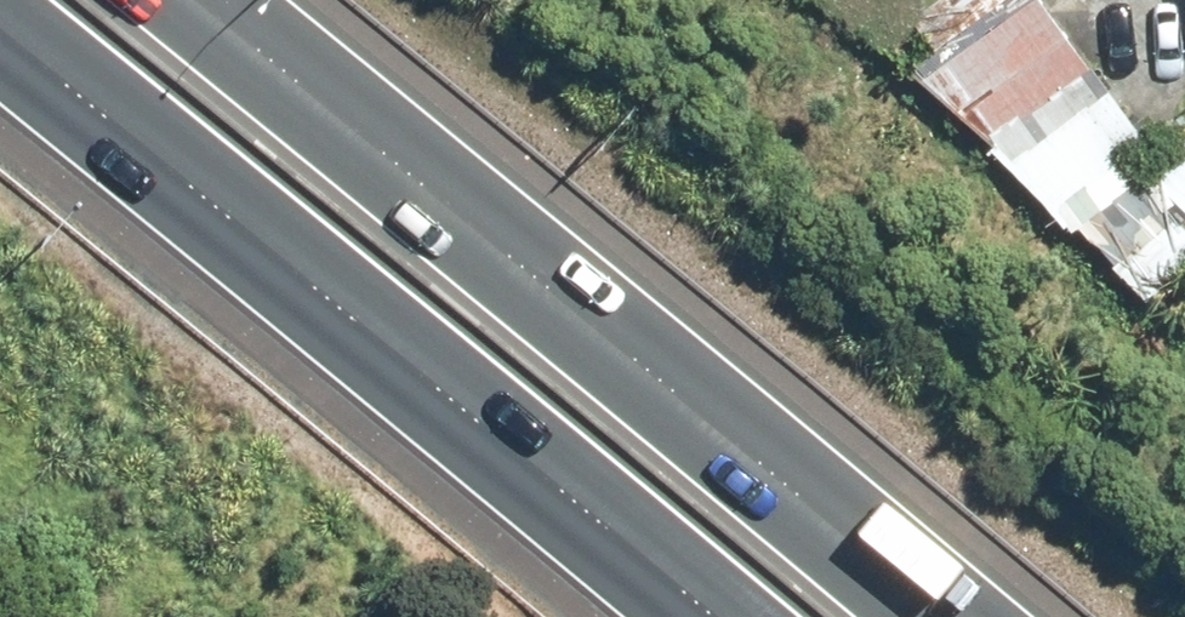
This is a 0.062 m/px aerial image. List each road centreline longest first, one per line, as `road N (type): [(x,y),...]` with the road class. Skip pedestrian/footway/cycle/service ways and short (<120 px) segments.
road 1 (motorway): [(220,0),(996,616)]
road 2 (motorway): [(799,616),(28,0)]

